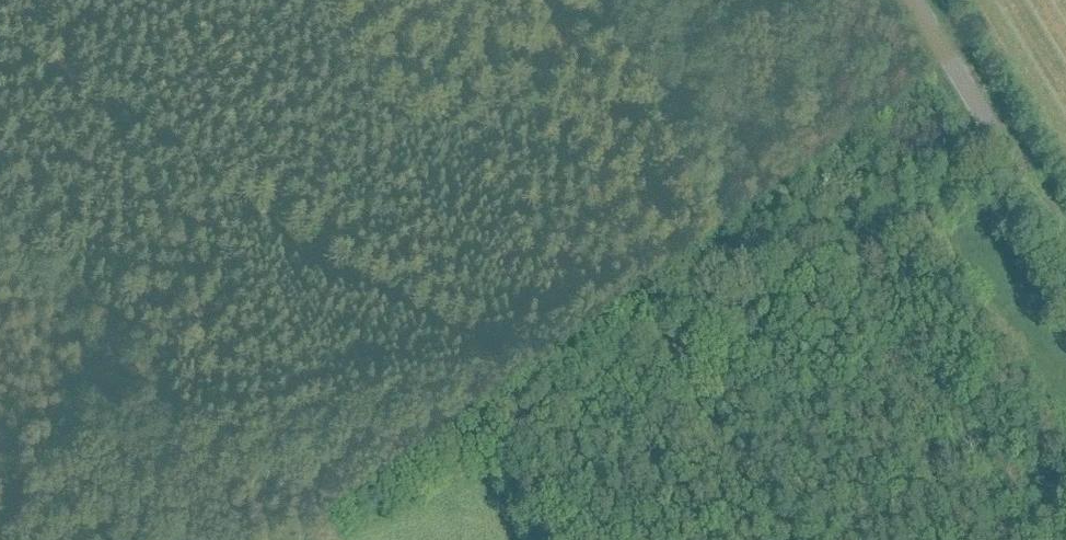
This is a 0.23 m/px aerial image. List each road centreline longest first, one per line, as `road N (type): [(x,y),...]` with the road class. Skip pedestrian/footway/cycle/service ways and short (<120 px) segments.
road 1 (tertiary): [(1065,248),(914,0)]

